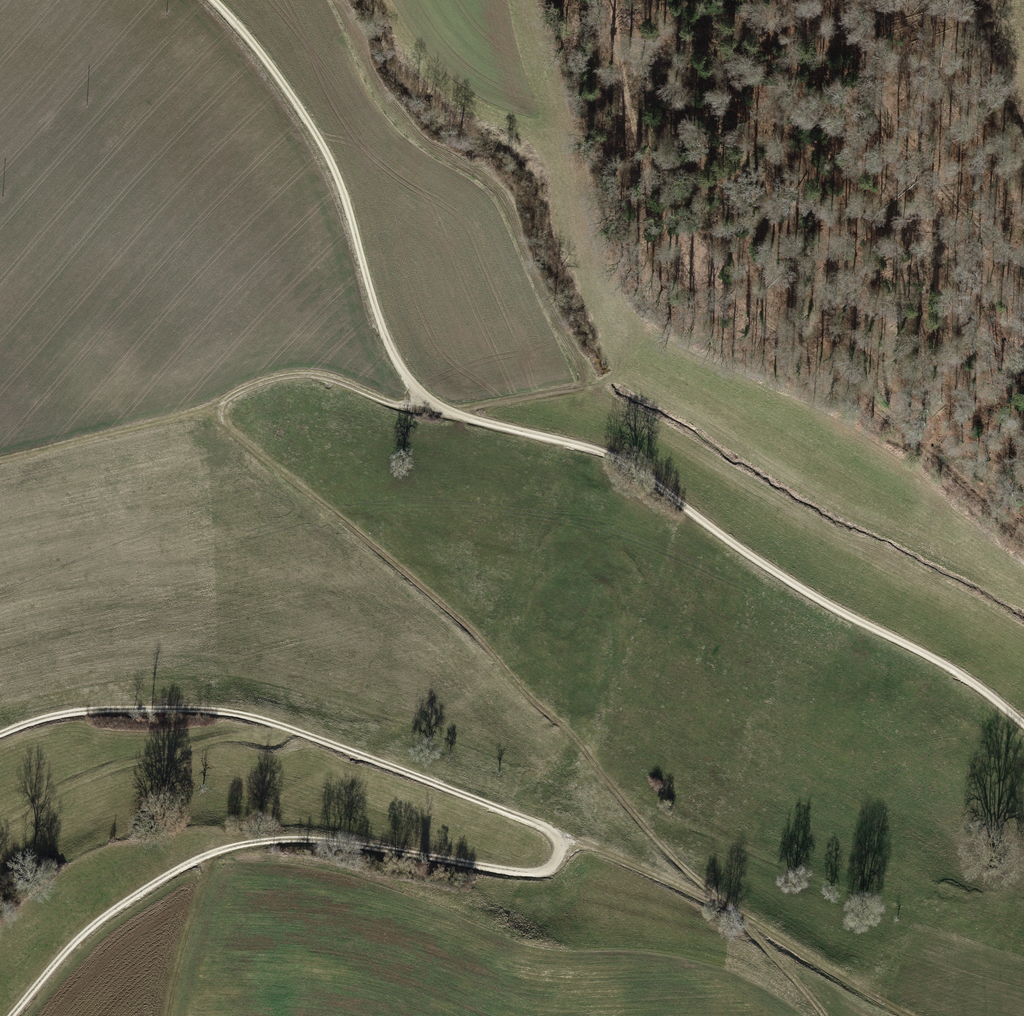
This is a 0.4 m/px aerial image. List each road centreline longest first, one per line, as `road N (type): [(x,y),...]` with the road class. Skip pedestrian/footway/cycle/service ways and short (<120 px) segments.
road 1 (track): [(0,734),(75,712),(231,713),(557,831),(560,851),(551,869),(537,872),(314,839),(232,846),(181,867),(95,924),(12,1015)]
road 2 (track): [(209,0),(248,32),(326,145),(381,329),(418,393),(451,411),(644,469),(755,558),(975,682),(1023,723)]
road 3 (track): [(418,393),(400,405),(317,377),(256,385),(232,398),(223,415),(248,445),(478,637),(727,909)]
road 4 (track): [(613,0),(643,173),(679,245),(721,289),(816,357),(1023,540)]
road 5 (track): [(830,0),(862,73),(905,139),(968,216),(1023,259)]
road 6 (track): [(0,460),(227,407)]
road 7 (track): [(727,909),(908,1015)]
road 8 (track): [(557,831),(727,909)]

